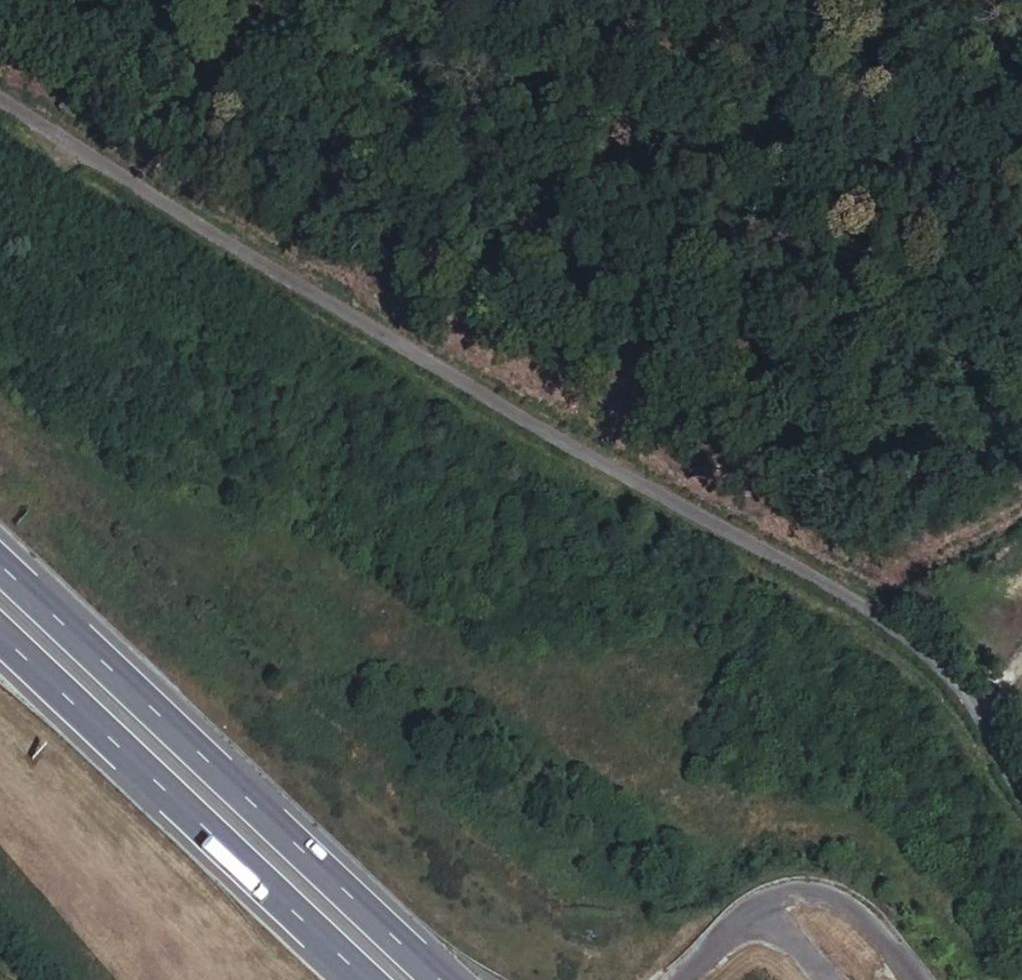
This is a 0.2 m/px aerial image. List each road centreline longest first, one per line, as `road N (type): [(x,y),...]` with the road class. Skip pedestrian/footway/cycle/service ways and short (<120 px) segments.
road 1 (unclassified): [(0,101),(233,255),(664,515),(886,617),(957,686),(1021,791)]
road 2 (motorway): [(444,979),(0,564)]
road 3 (motorway): [(0,633),(369,979)]

